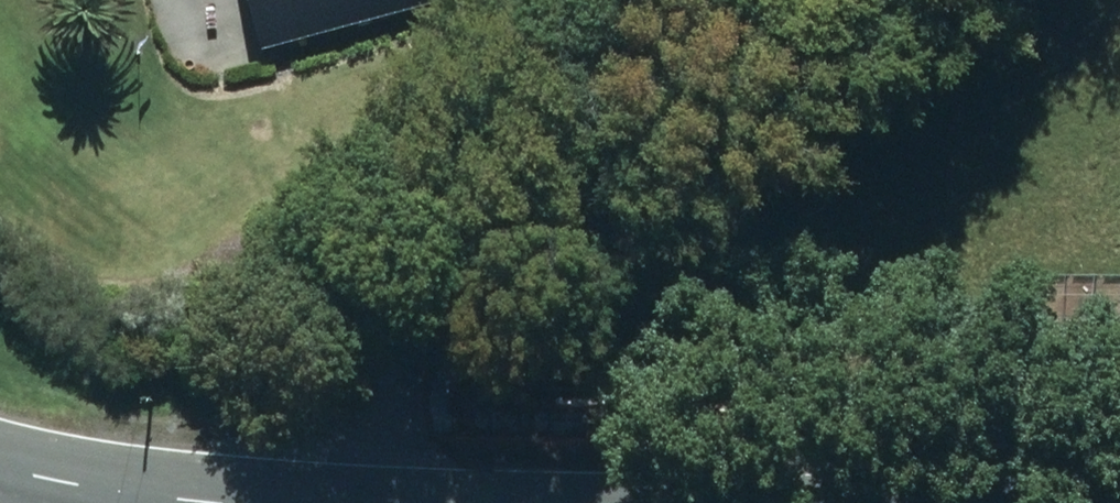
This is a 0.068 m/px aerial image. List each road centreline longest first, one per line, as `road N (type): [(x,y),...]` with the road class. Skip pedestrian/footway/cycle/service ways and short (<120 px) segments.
road 1 (residential): [(307,502),(383,369),(738,0)]
road 2 (secondary): [(0,466),(49,484),(226,502)]

